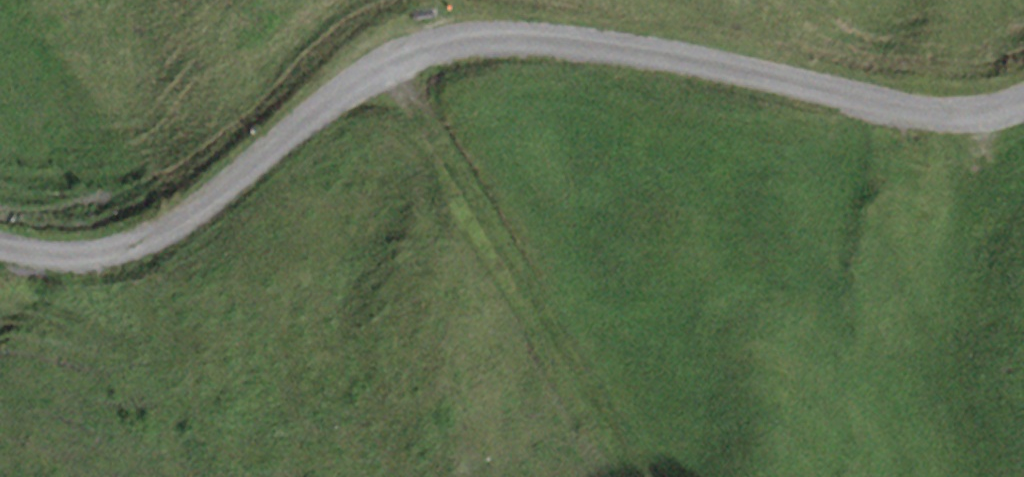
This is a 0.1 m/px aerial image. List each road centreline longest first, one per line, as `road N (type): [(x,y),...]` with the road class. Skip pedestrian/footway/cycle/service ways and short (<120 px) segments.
road 1 (track): [(1023,110),(957,124),(508,42),(434,47),(157,246),(79,267),(0,252)]
road 2 (track): [(401,66),(649,476)]

